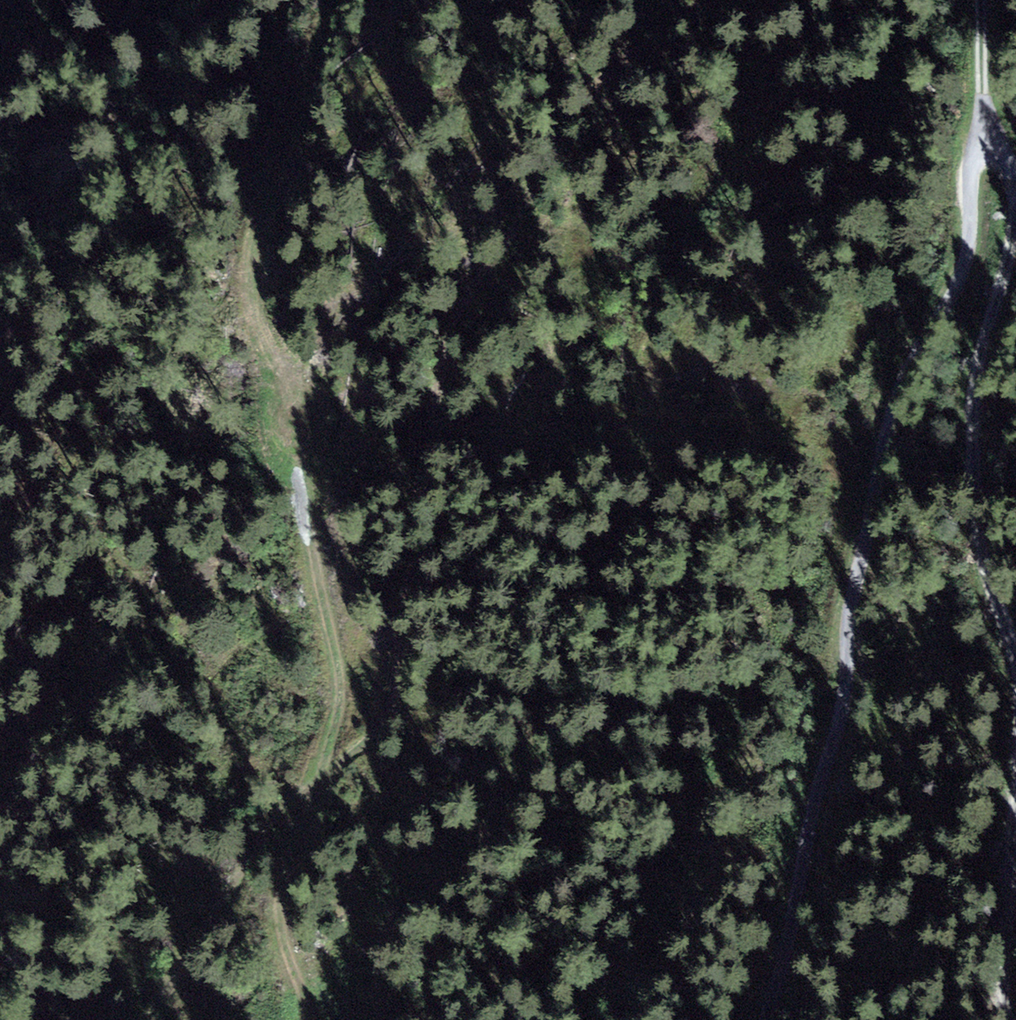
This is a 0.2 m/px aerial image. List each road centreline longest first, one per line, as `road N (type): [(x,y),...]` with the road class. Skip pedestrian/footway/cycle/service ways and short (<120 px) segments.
road 1 (track): [(306,784),(362,738),(376,715),(390,583),(436,362),(561,139),(637,48),(655,0)]
road 2 (track): [(329,768),(343,680),(247,249),(337,0)]
road 3 (track): [(947,290),(965,254),(964,135),(986,123),(1005,152),(1012,237),(976,356),(978,540),(981,576),(1015,683)]
road 4 (unclassified): [(765,1019),(839,703),(878,429),(890,389),(947,290)]
road 5 (track): [(316,781),(319,807),(296,841),(275,901),(282,977),(324,1019)]
road 6 (track): [(1015,789),(1002,1019)]
road 7 (track): [(986,123),(974,0)]

